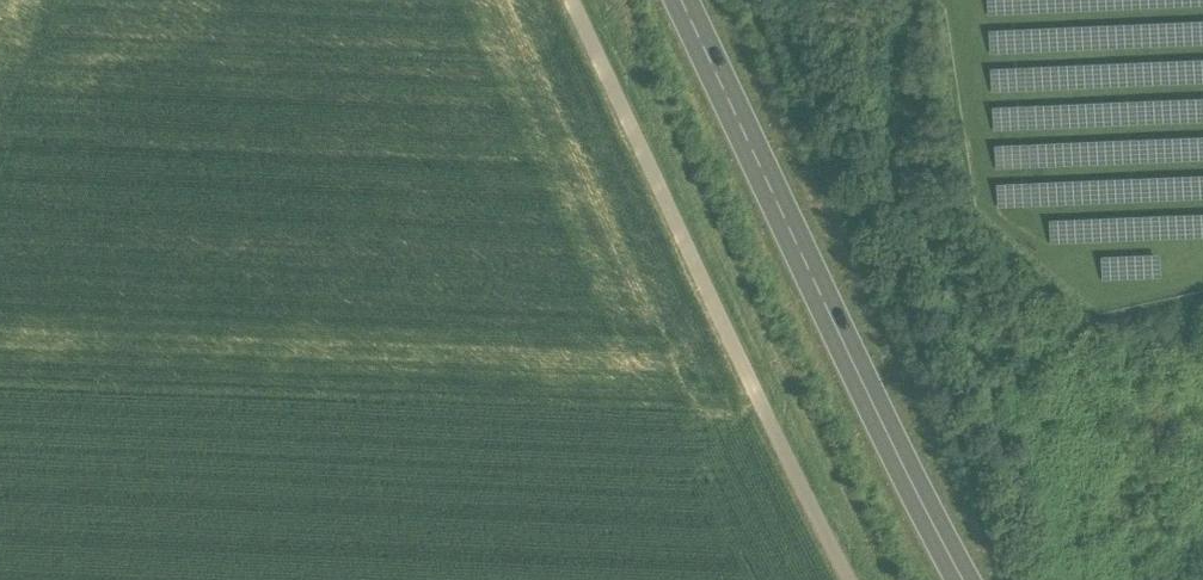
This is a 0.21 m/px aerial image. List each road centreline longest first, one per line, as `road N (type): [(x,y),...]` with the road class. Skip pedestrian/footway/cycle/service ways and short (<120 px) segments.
road 1 (track): [(869,579),(786,455),(570,0)]
road 2 (secondary): [(951,579),(785,255),(668,0)]

